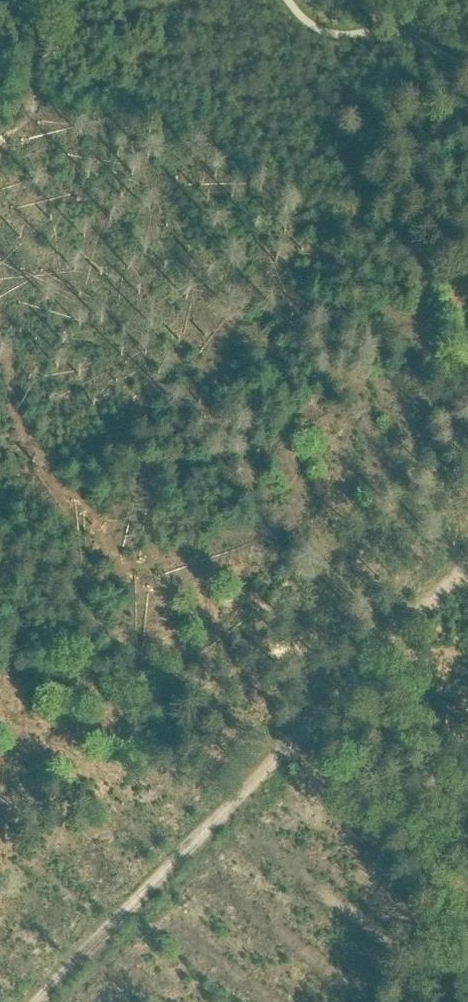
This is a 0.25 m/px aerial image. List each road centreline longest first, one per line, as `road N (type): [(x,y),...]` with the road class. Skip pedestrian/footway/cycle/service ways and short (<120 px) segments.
road 1 (track): [(319,720),(40,1001)]
road 2 (track): [(467,567),(319,720)]

